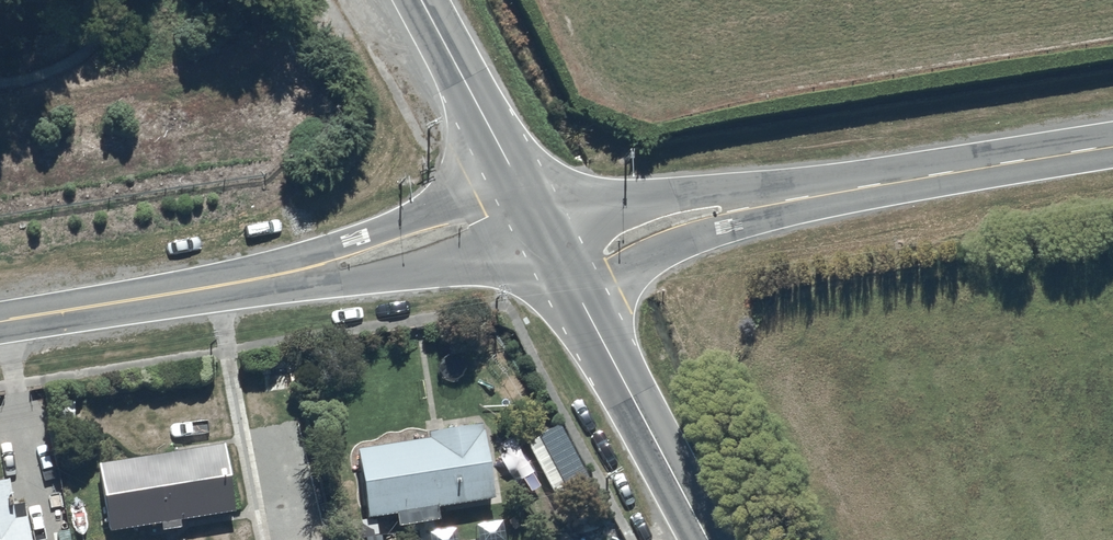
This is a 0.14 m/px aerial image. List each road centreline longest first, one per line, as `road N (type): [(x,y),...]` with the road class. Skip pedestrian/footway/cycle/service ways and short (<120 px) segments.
road 1 (unclassified): [(1112,147),(728,214),(670,227),(568,274)]
road 2 (tertiary): [(528,197),(471,225),(142,300),(0,323)]
road 3 (secondary): [(707,539),(568,274)]
road 4 (secondary): [(528,197),(424,0)]

